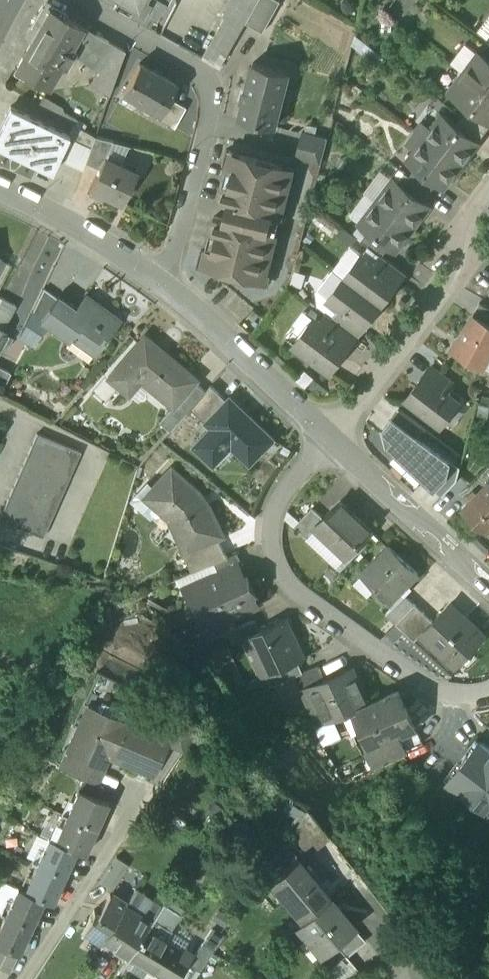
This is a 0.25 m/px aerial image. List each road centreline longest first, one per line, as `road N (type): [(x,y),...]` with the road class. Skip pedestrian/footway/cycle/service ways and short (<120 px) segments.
road 1 (residential): [(332,441),(277,509),(271,543),(280,590),(430,700),(462,708),(488,700)]
road 2 (residential): [(72,0),(205,79),(204,139),(164,290)]
road 3 (residential): [(488,197),(467,253),(332,441)]
road 4 (residential): [(332,441),(164,290)]
road 5 (residential): [(488,598),(436,536),(392,505),(332,441)]
road 6 (residential): [(24,978),(137,796)]
road 7 (residential): [(164,290),(100,242),(0,193)]
road 8 (residential): [(418,978),(352,873)]

